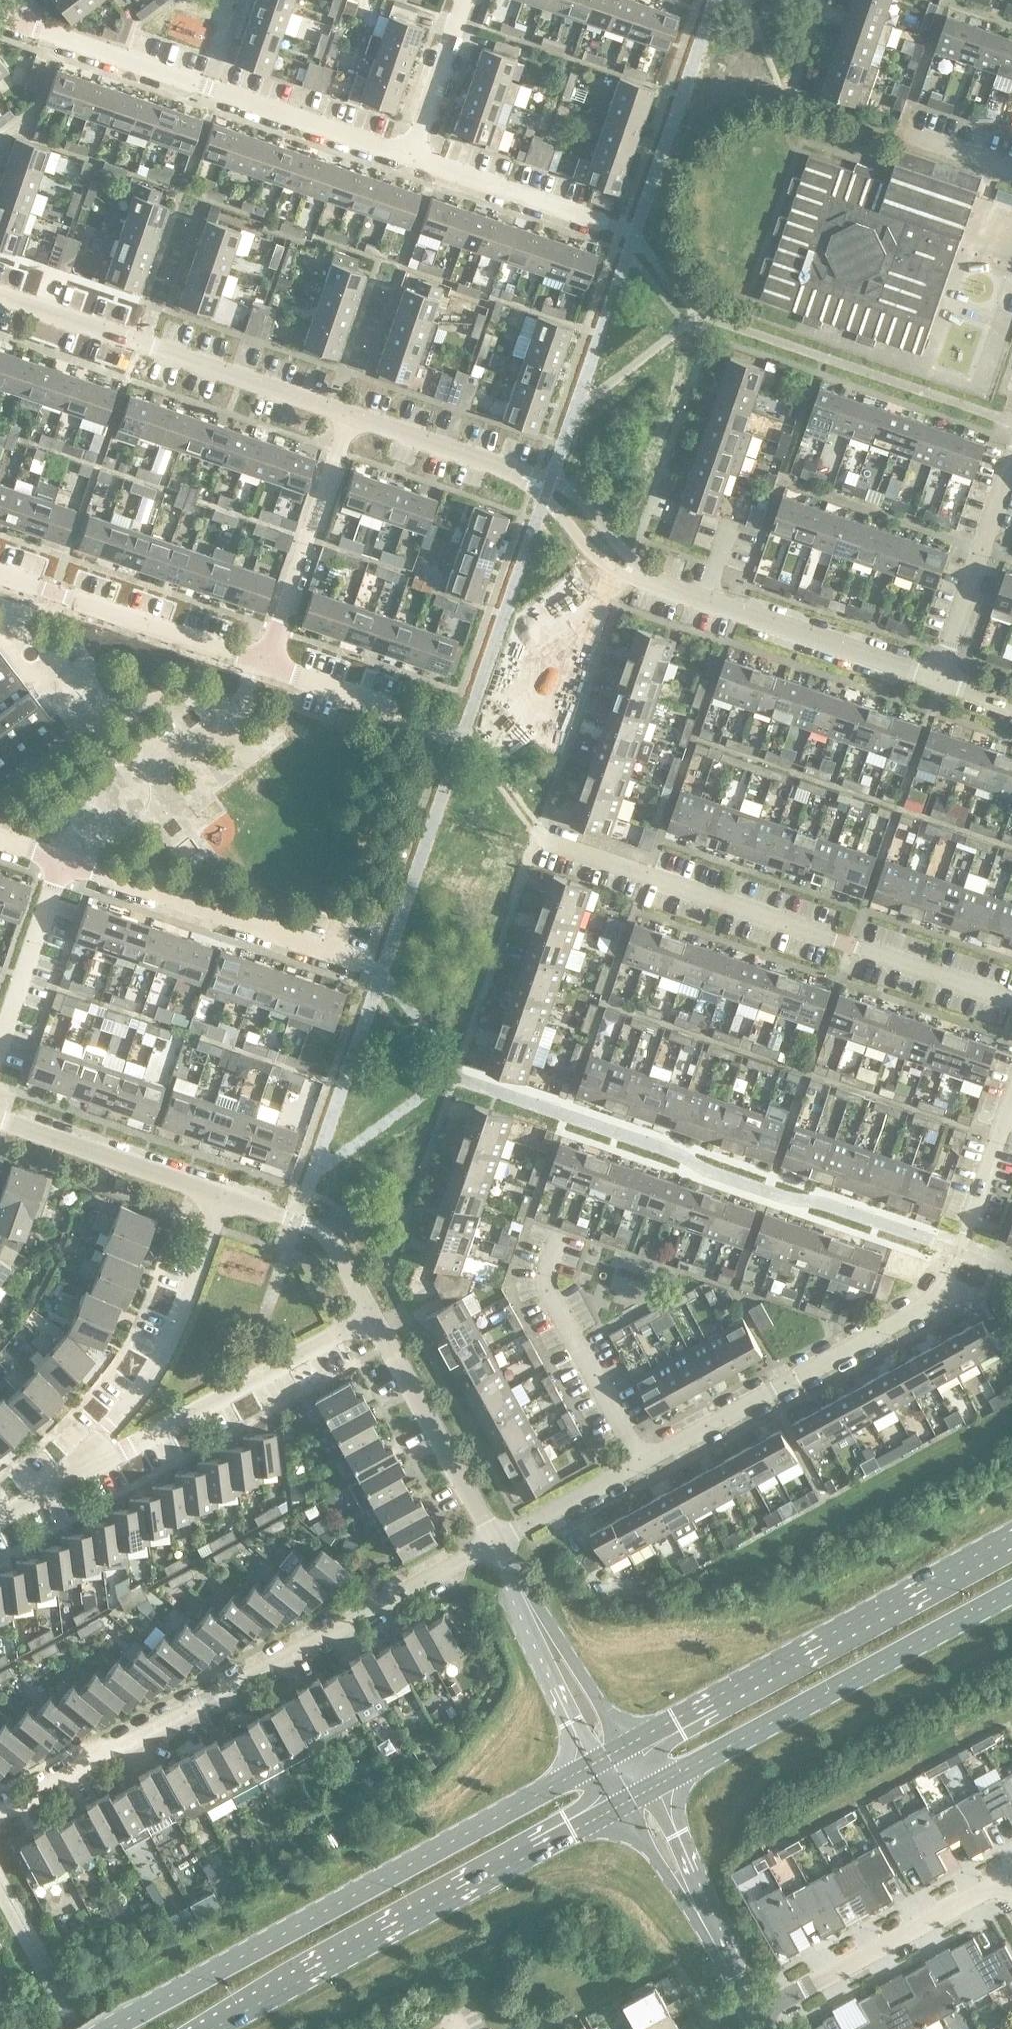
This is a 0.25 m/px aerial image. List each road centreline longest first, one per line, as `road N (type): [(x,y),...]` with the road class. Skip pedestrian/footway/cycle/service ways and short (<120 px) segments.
road 1 (residential): [(497,1546),(915,1315),(947,1289),(1011,1108)]
road 2 (residential): [(497,1546),(0,1821)]
road 3 (secondary): [(600,1760),(109,2028)]
road 4 (residential): [(1011,999),(558,846),(538,828)]
road 5 (secondary): [(218,2028),(624,1803)]
road 6 (residential): [(411,153),(19,22),(4,1)]
road 7 (secondary): [(1011,1531),(628,1745)]
road 8 (secondary): [(652,1790),(1011,1592)]
road 9 (residential): [(352,413),(0,294)]
road 10 (residential): [(369,1322),(62,1489)]
road 11 (residential): [(62,1489),(160,1332),(211,1186)]
road 12 (residential): [(348,955),(66,866)]
road 13 (residential): [(754,2009),(1009,1869)]
road 14 (residential): [(273,663),(0,574)]
road 15 (residential): [(942,679),(681,593)]
road 16 (residential): [(273,663),(352,413)]
road 17 (residential): [(497,1546),(369,1322)]
road 18 (residential): [(369,1322),(310,1217),(211,1186)]
road 19 (residential): [(505,466),(599,559),(634,583),(681,593)]
road 20 (residential): [(211,1186),(0,1116)]
road 21 (residential): [(942,679),(1011,468)]
road 22 (residential): [(681,593),(622,554),(571,492),(505,466)]
road 23 (residential): [(607,221),(411,153)]
road 24 (residential): [(0,1049),(66,866)]
road 25 (unclassified): [(628,1745),(528,1602)]
road 26 (unclassified): [(528,1602),(600,1760)]
road 27 (residential): [(505,466),(352,413)]
road 28 (residential): [(411,153),(462,0)]
road 29 (unclassified): [(624,1803),(706,1927)]
road 30 (unclassified): [(706,1927),(685,1852),(652,1790)]
road 31 (residential): [(405,709),(273,663)]

